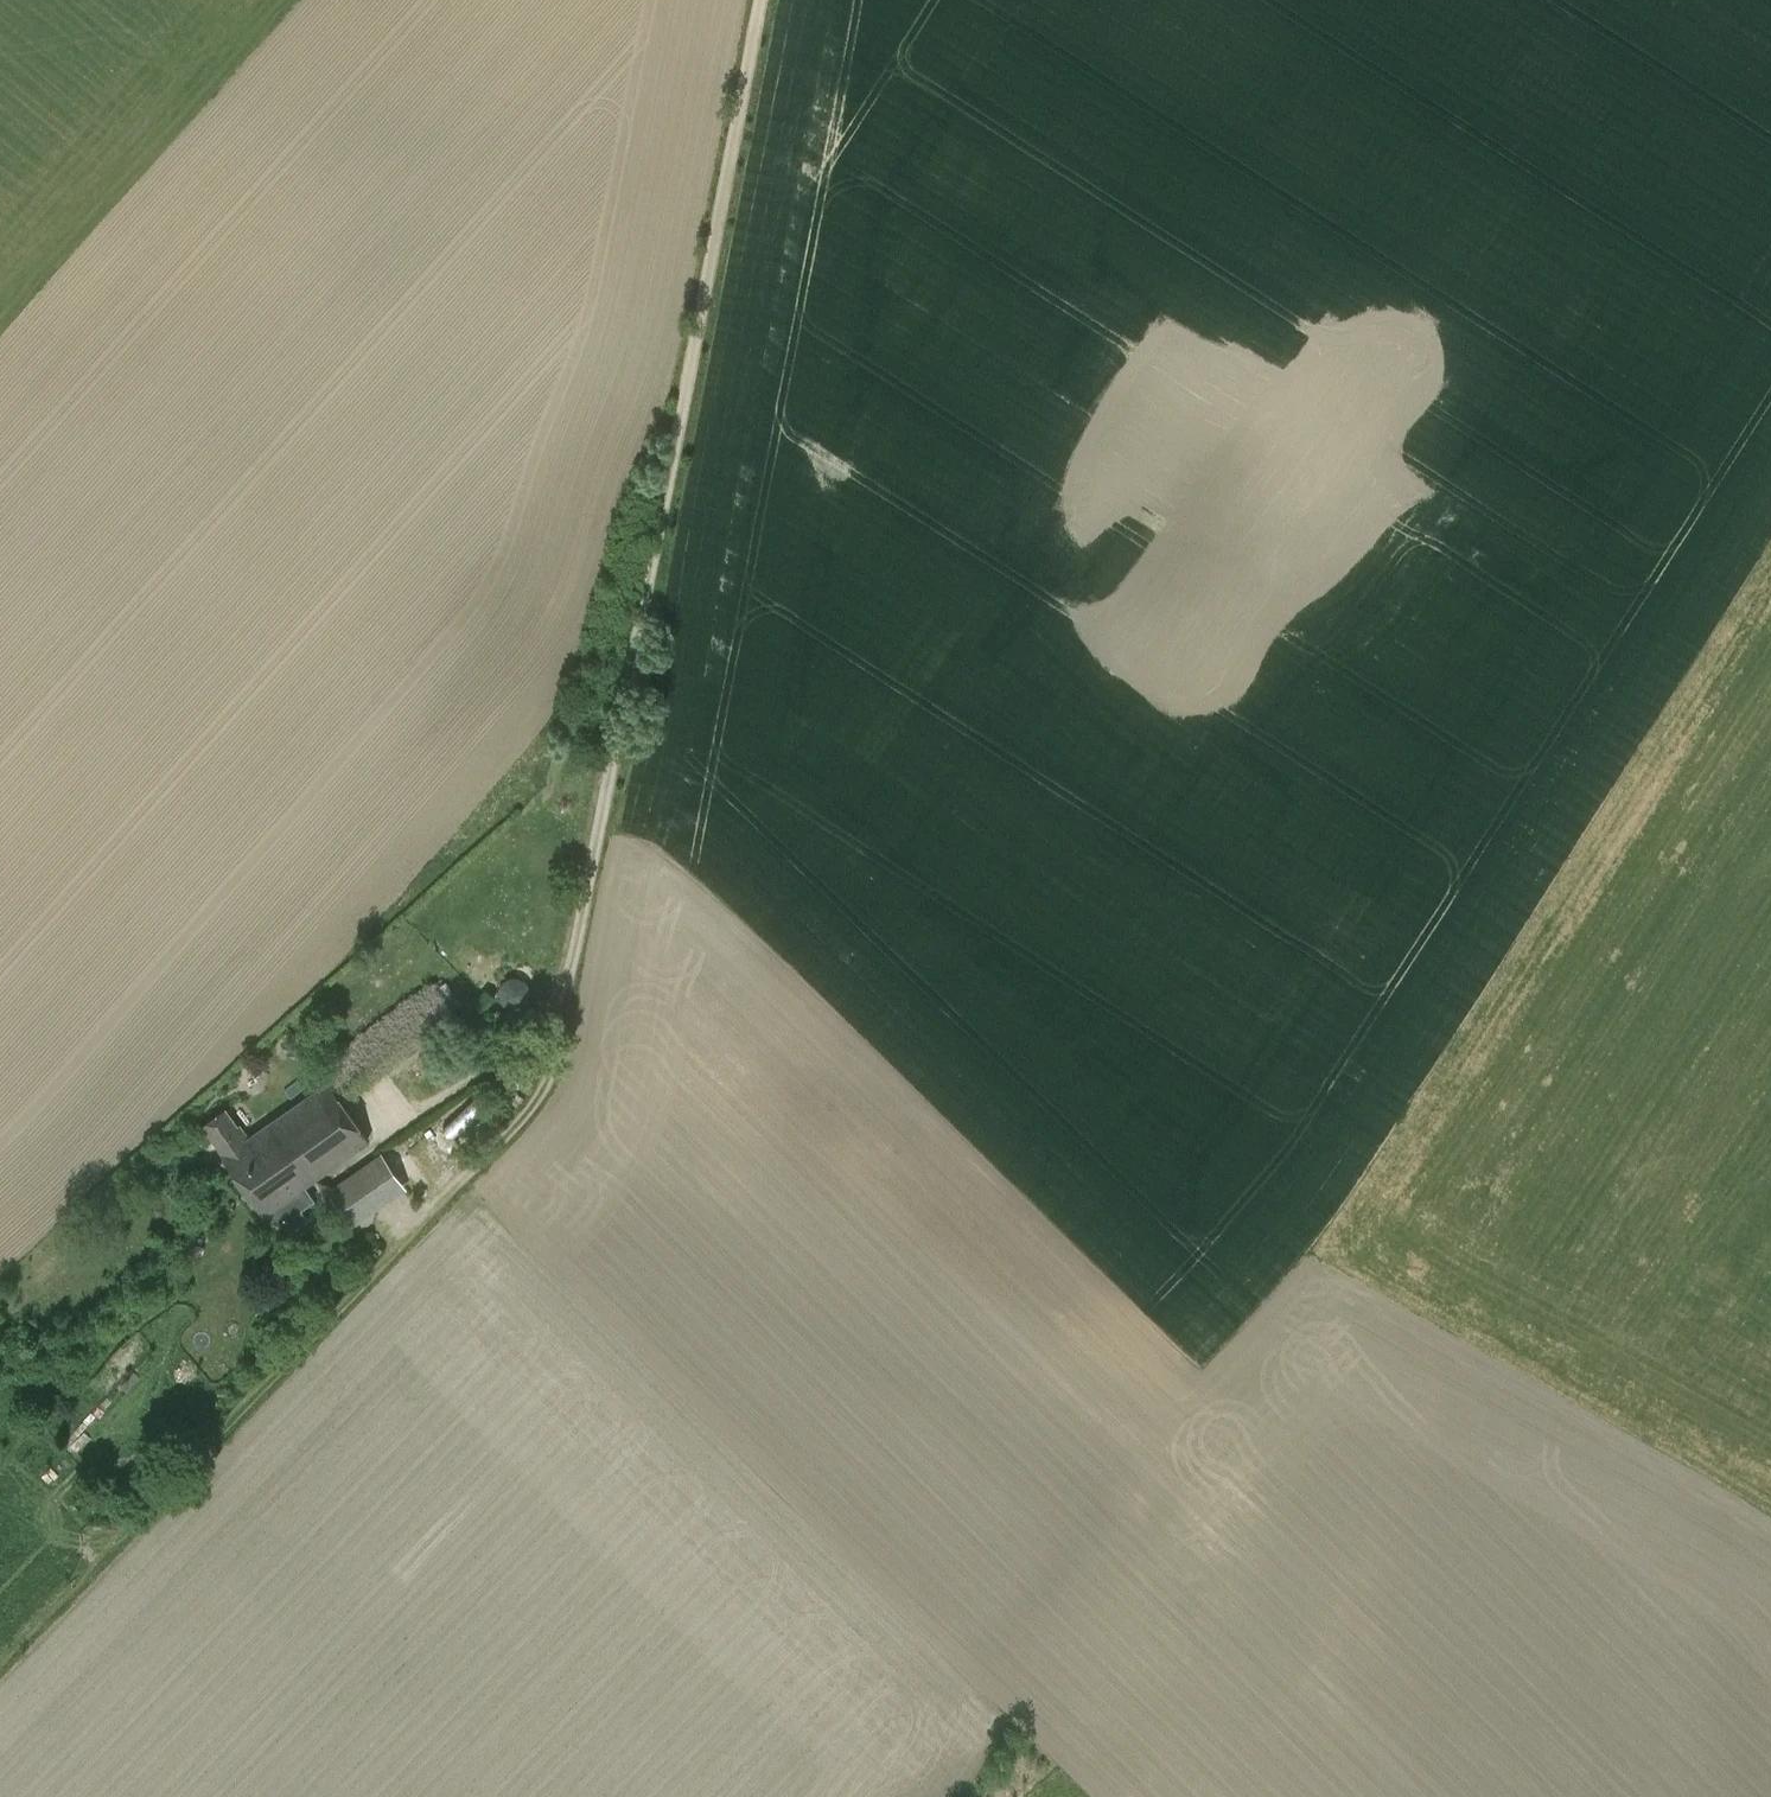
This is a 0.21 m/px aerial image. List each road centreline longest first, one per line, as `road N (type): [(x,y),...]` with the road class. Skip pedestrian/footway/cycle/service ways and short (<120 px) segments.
road 1 (track): [(398,1241),(543,1091),(765,0)]

